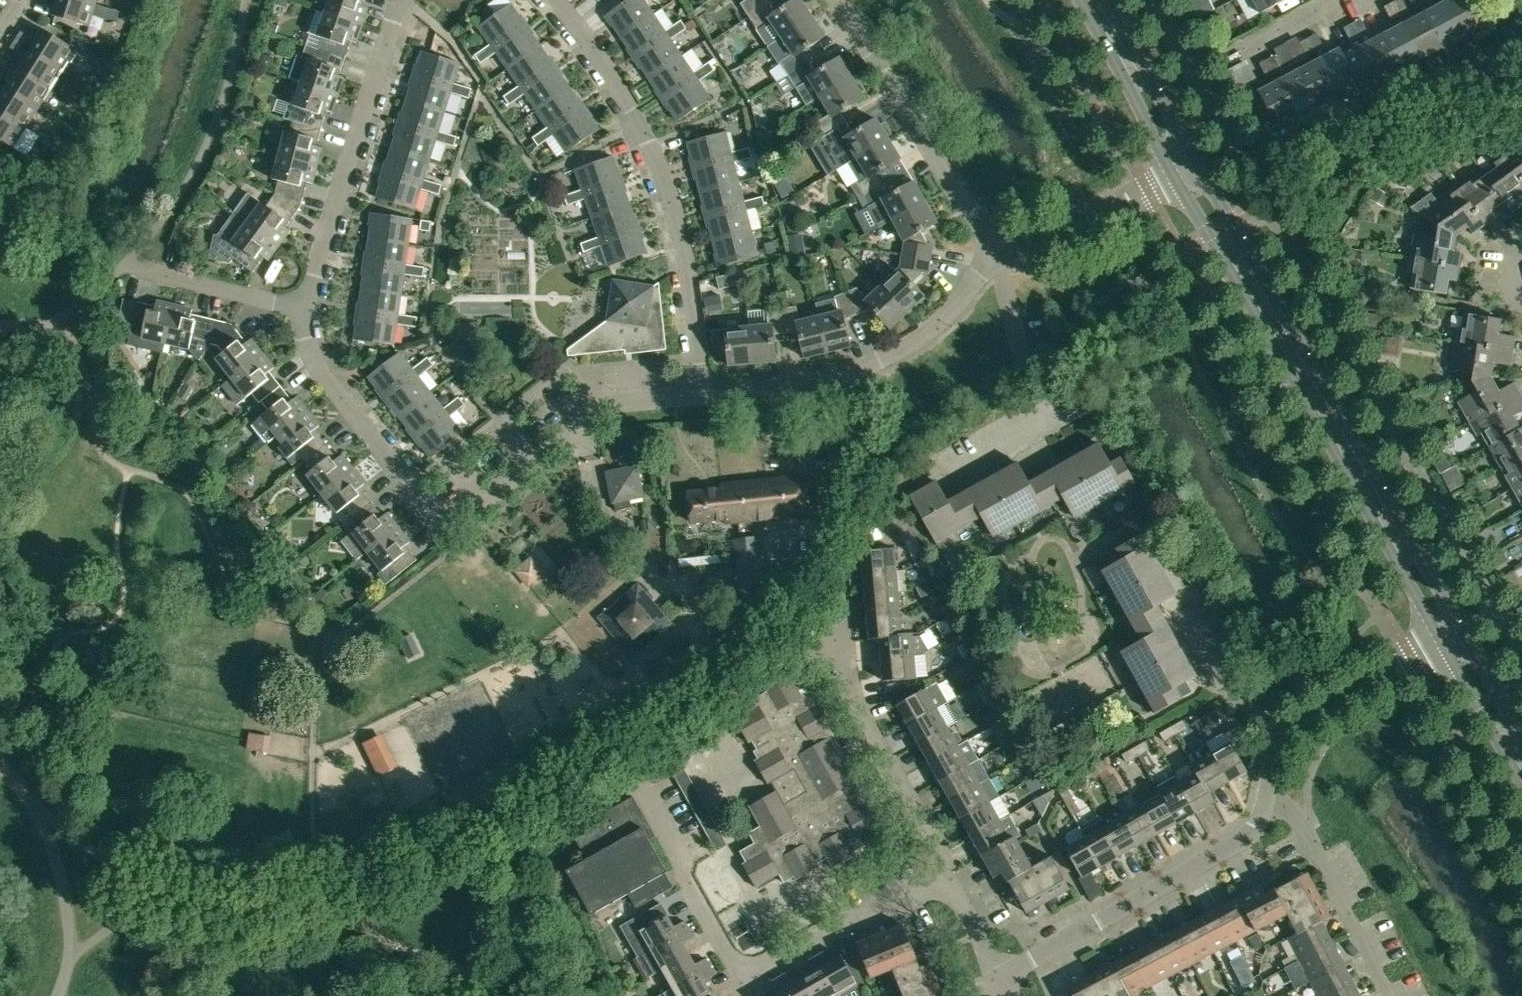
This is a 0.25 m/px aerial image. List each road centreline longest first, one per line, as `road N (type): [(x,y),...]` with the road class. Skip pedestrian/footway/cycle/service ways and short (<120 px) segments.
road 1 (residential): [(304,309),(315,364),(445,531),(609,404),(704,393)]
road 2 (tertiary): [(1174,179),(1442,642)]
road 3 (tertiary): [(1462,630),(1199,165)]
road 4 (residential): [(554,0),(629,105),(667,189),(704,393)]
road 5 (residential): [(704,393),(830,378),(894,353),(943,318),(997,250)]
road 6 (residential): [(997,980),(1239,842),(1257,825),(1267,796)]
road 7 (residential): [(304,309),(400,0)]
road 8 (residential): [(836,0),(997,250)]
road 9 (residential): [(1267,796),(1280,742),(1293,725),(1442,642)]
road 10 (residential): [(739,977),(630,766)]
road 11 (residential): [(739,977),(950,869)]
road 12 (residential): [(1390,995),(1298,820),(1267,796)]
road 13 (residential): [(950,869),(848,683)]
road 14 (tertiary): [(1080,0),(1174,179)]
road 15 (residential): [(997,250),(1084,222),(1174,179)]
road 16 (tertiary): [(1199,165),(1107,0)]
road 17 (residential): [(997,250),(1031,398),(1046,426)]
road 18 (residential): [(139,268),(304,309)]
road 19 (tertiary): [(1442,642),(1521,783)]
road 20 (residential): [(1223,57),(1333,0)]
road 21 (tertiary): [(1521,738),(1462,630)]
road 22 (residential): [(997,980),(950,869)]

